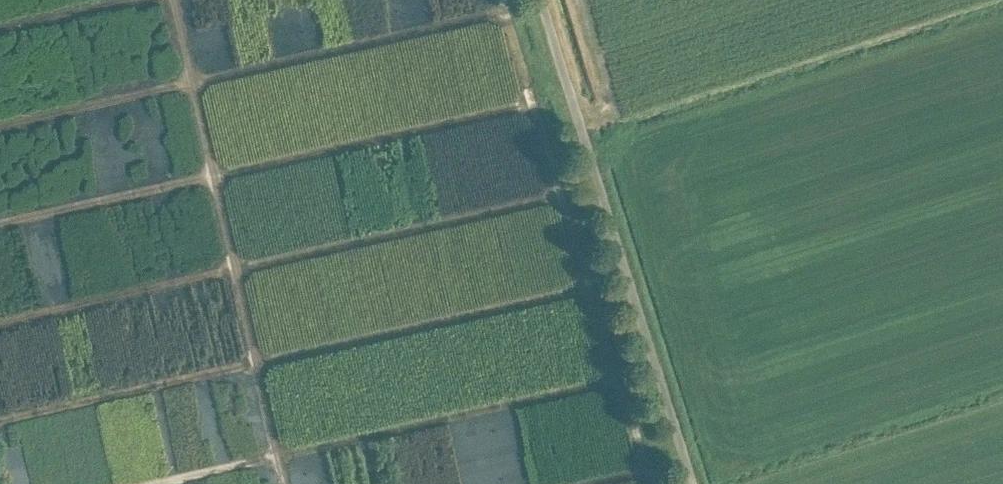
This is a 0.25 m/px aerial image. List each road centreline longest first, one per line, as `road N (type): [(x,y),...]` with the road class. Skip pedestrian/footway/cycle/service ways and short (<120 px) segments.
road 1 (unclassified): [(696,483),(542,0)]

